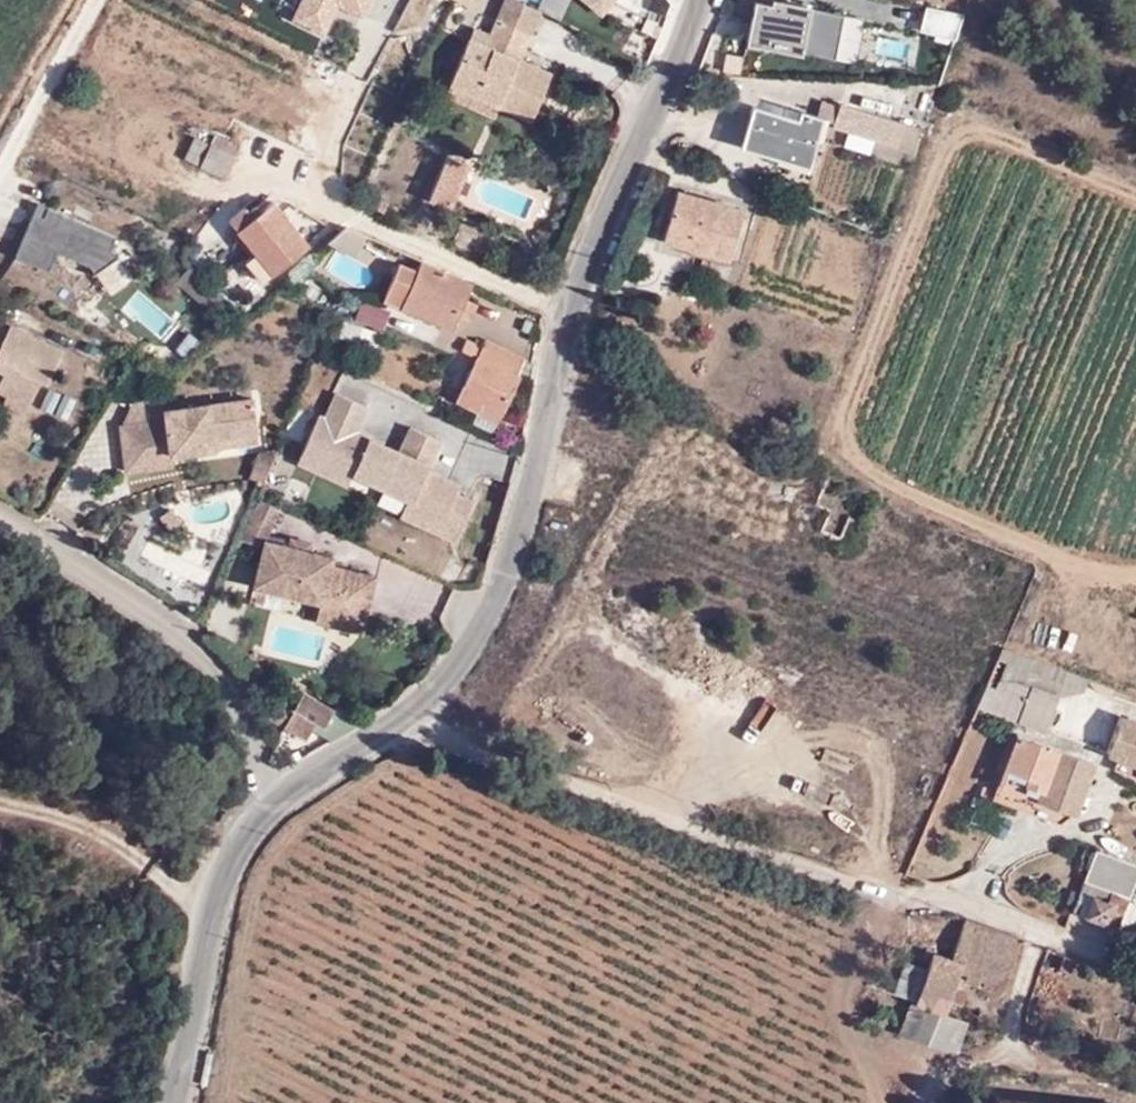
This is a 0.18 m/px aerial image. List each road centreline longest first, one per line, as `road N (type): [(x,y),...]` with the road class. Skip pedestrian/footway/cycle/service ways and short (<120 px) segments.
road 1 (residential): [(1135,966),(974,907),(905,901),(400,725)]
road 2 (residential): [(562,309),(510,561),(485,622),(400,725)]
road 3 (residential): [(279,803),(217,657),(0,517)]
road 4 (residential): [(699,0),(562,309)]
road 5 (residential): [(279,803),(227,873),(172,1102)]
road 6 (residential): [(0,180),(104,0)]
road 7 (residential): [(562,309),(372,226)]
road 8 (residential): [(400,725),(279,803)]

